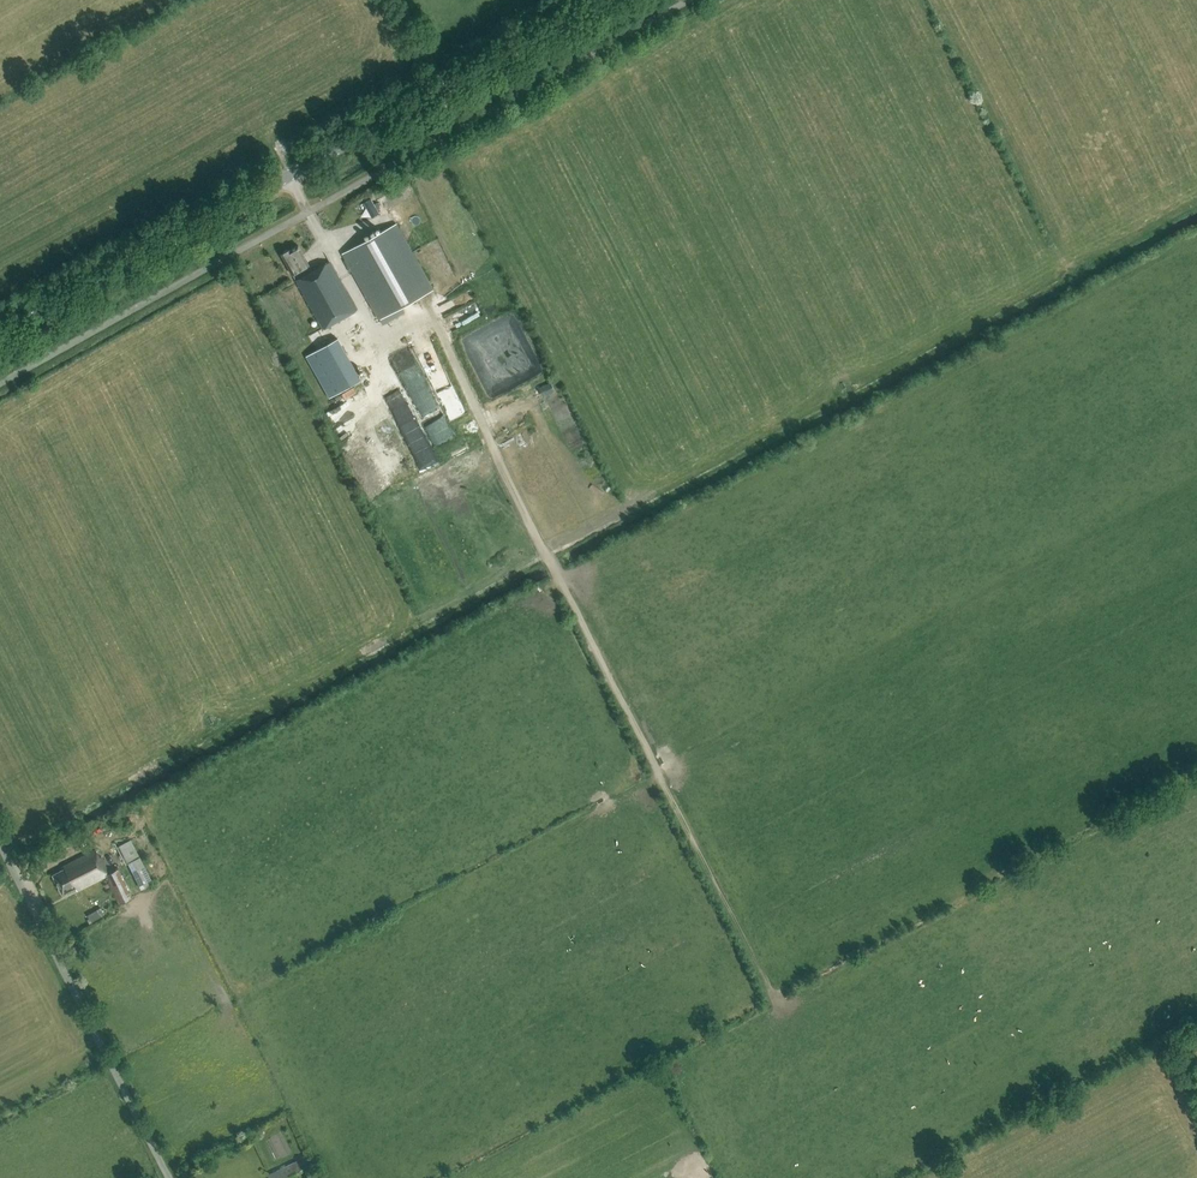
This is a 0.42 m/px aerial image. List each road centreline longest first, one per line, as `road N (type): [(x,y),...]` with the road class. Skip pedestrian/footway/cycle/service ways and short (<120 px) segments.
road 1 (secondary): [(0,338),(604,0)]

